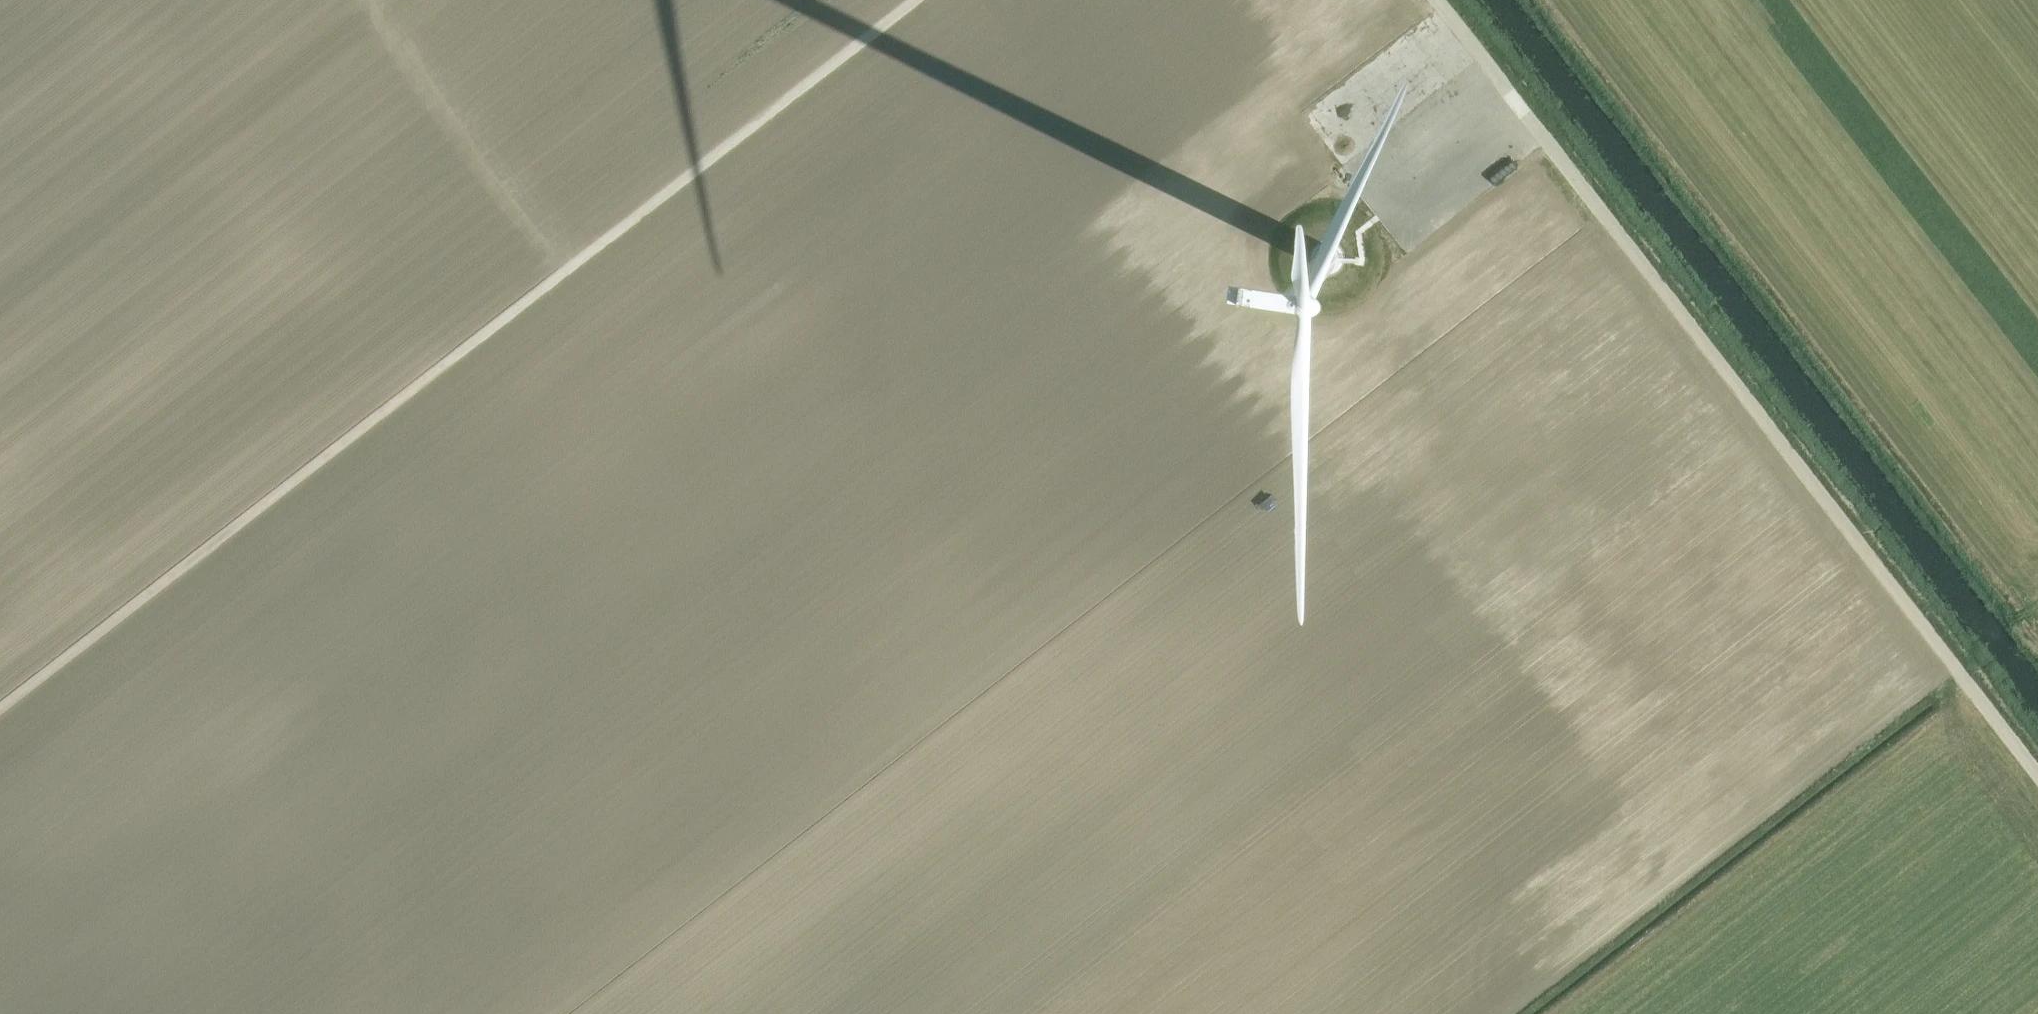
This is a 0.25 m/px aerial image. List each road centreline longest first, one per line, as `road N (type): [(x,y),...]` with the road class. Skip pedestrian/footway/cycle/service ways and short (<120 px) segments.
road 1 (track): [(2037,778),(1436,0)]

